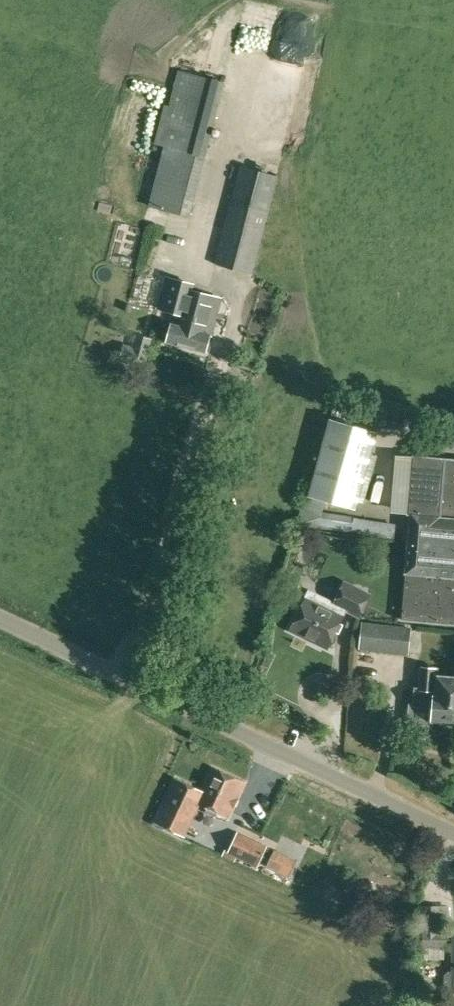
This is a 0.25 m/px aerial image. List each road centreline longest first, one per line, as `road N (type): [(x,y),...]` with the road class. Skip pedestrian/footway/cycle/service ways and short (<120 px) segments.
road 1 (unclassified): [(453,832),(0,619)]

